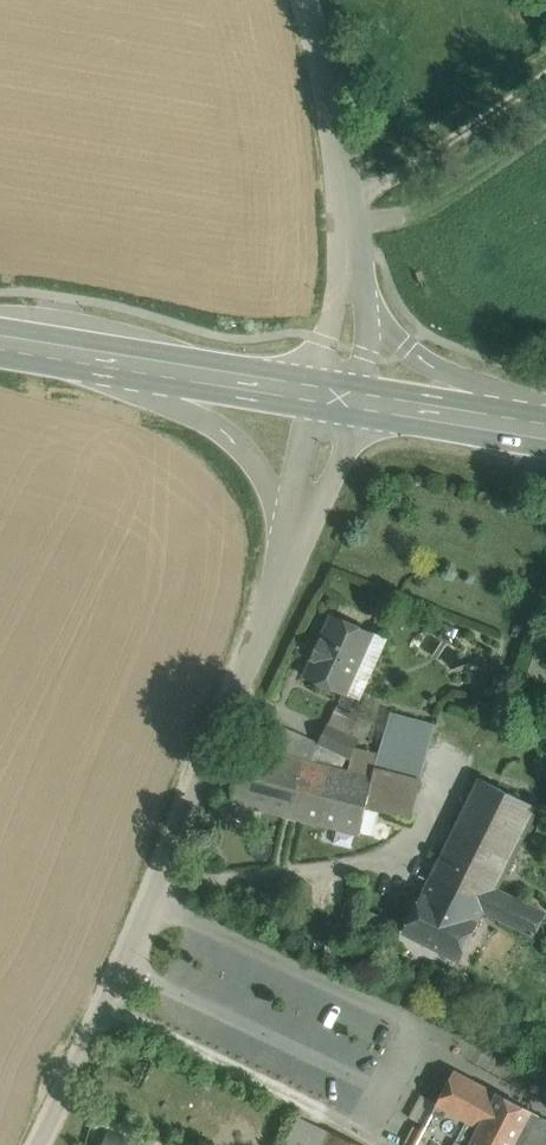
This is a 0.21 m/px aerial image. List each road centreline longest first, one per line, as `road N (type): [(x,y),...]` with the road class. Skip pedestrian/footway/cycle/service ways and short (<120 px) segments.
road 1 (unclassified): [(33,1144),(117,979),(287,586)]
road 2 (secondary): [(72,352),(243,435),(283,496),(287,586)]
road 3 (secondary): [(353,397),(72,352)]
road 4 (secondary): [(545,412),(458,376),(385,320),(358,244)]
road 5 (unclassified): [(358,244),(309,0)]
road 6 (unclassified): [(287,586),(353,397)]
road 7 (secondary): [(545,426),(353,397)]
road 8 (unclassified): [(353,397),(358,244)]

